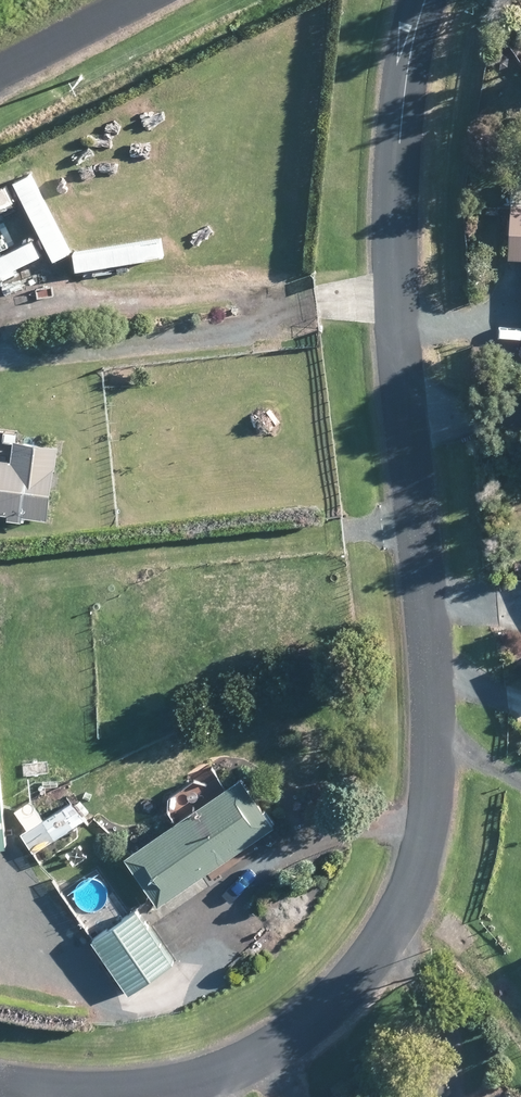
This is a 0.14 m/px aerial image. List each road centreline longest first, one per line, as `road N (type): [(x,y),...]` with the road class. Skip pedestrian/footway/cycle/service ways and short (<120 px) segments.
road 1 (residential): [(0,1088),(123,1090),(219,1074),(326,1002),(388,928),(427,849),(431,634),(394,311),(397,164),(424,0)]
road 2 (residential): [(0,77),(153,0)]

